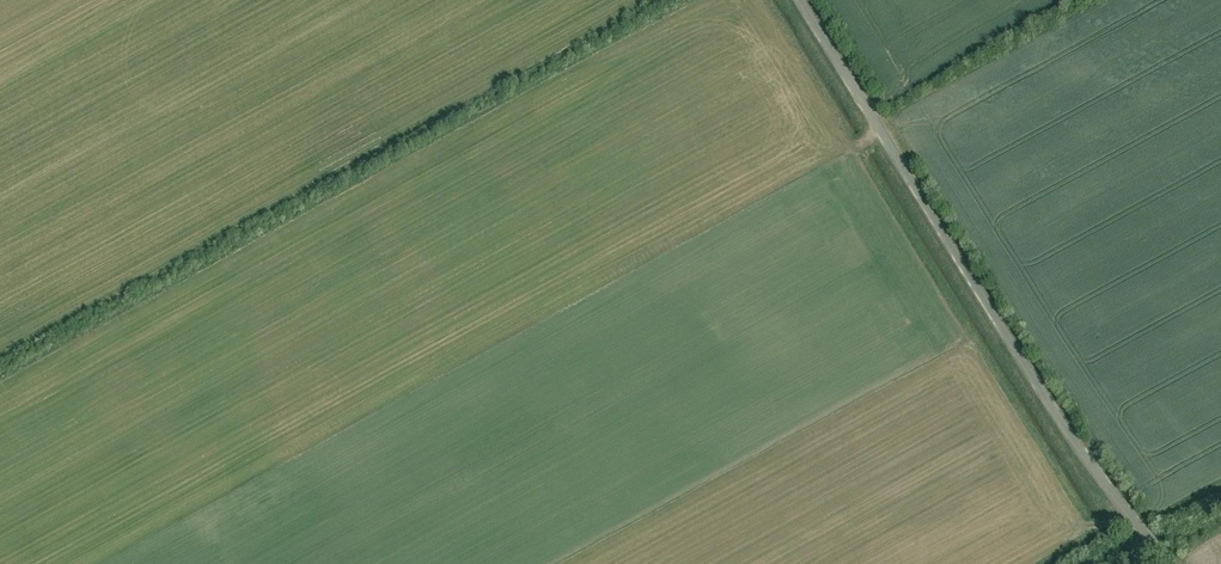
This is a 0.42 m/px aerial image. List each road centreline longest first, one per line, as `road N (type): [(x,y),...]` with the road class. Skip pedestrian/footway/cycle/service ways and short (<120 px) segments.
road 1 (unclassified): [(1175,563),(1073,420),(813,0)]

